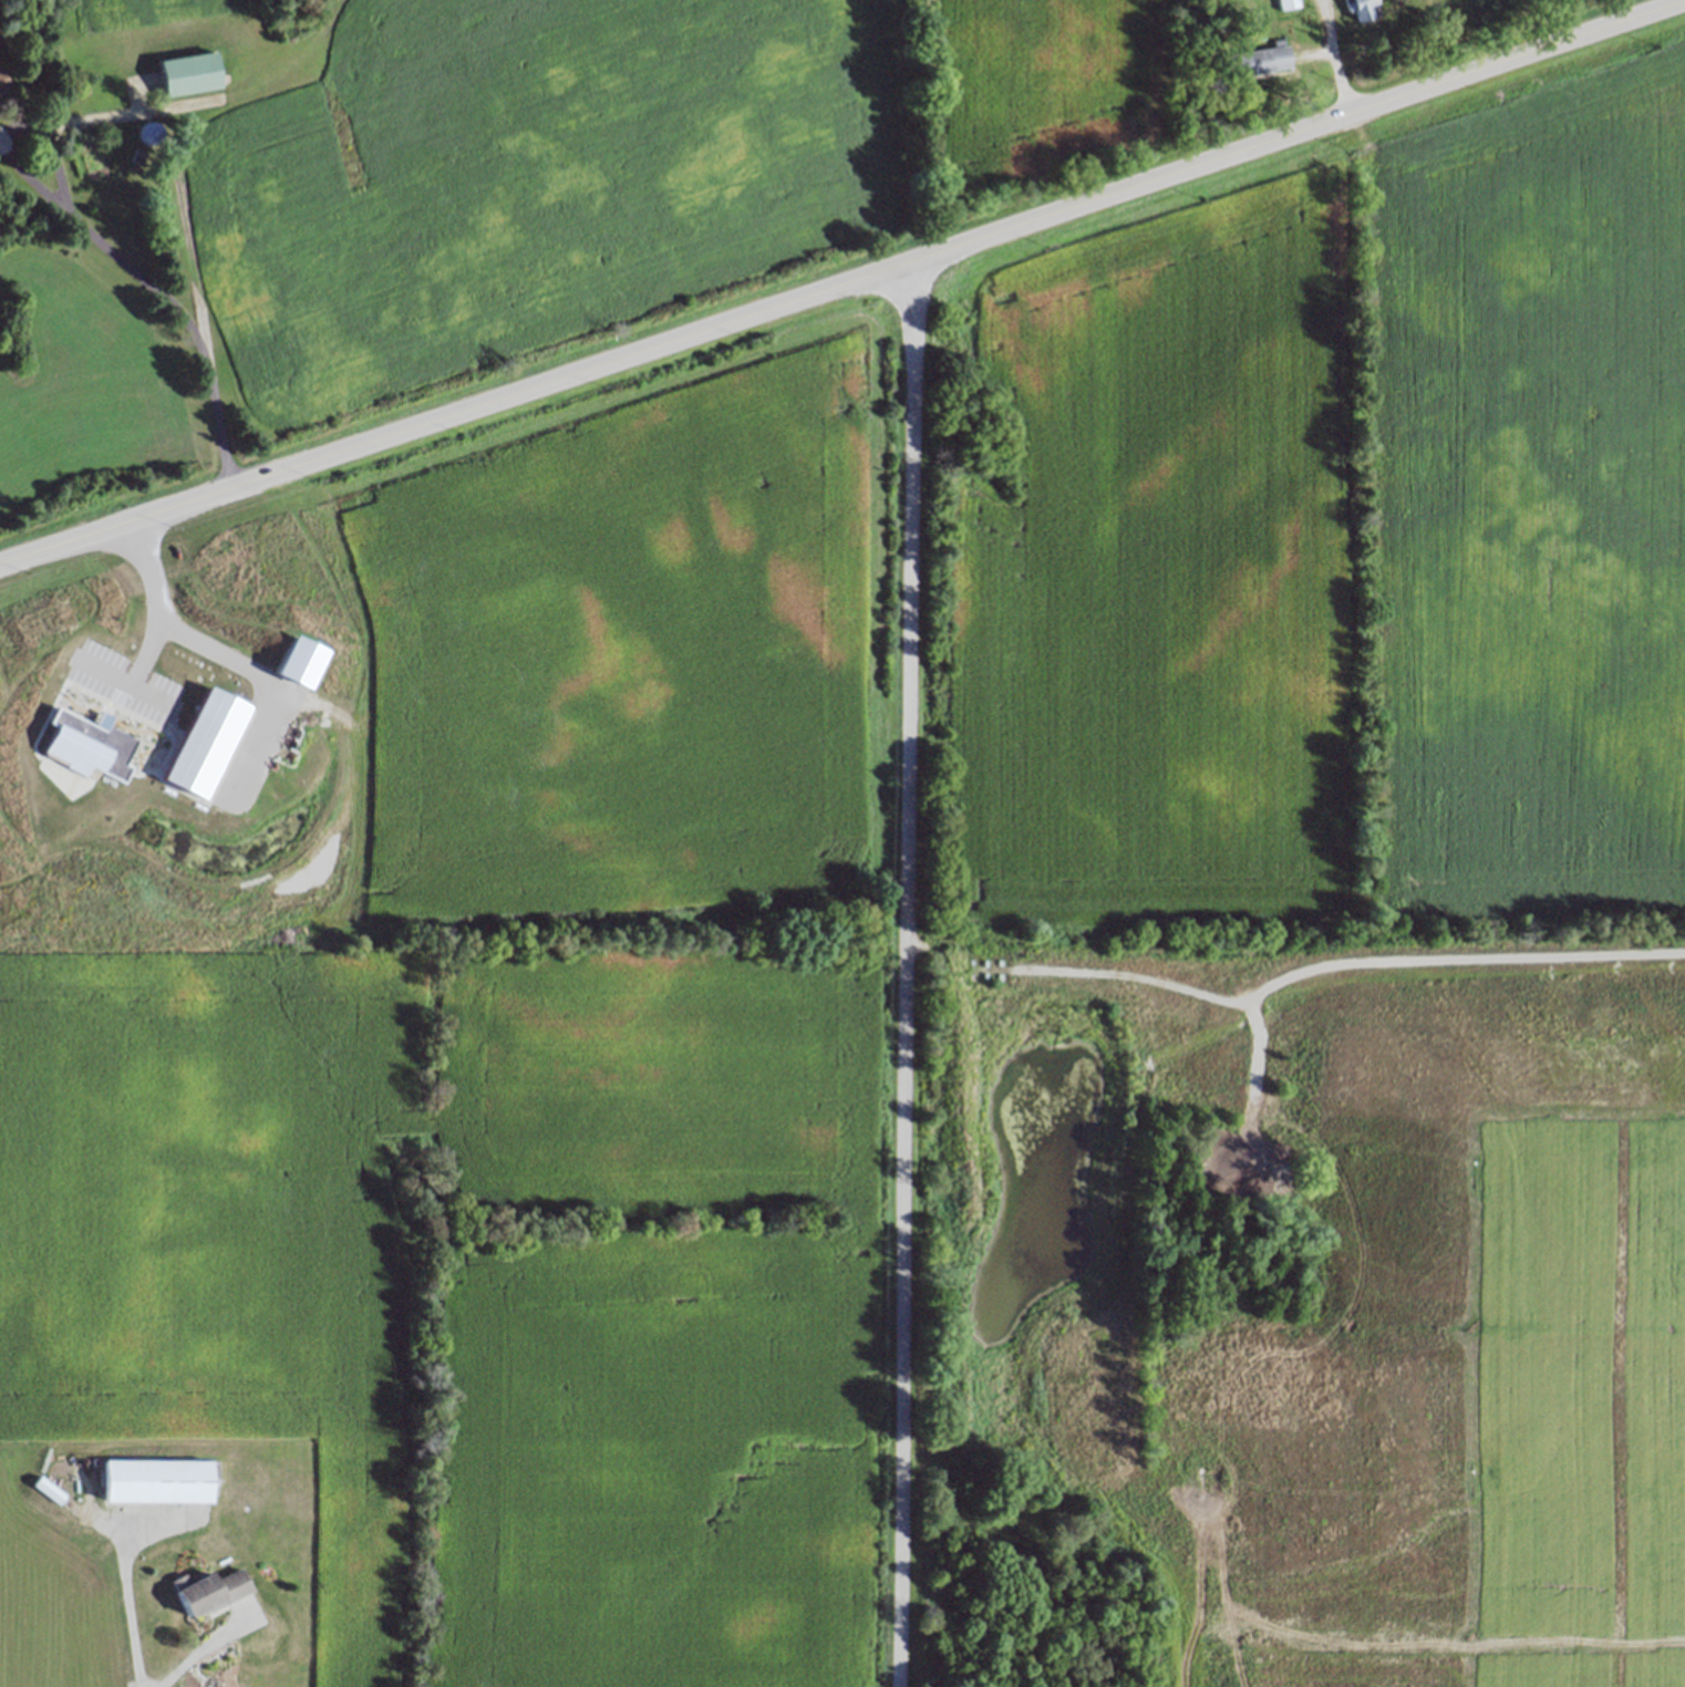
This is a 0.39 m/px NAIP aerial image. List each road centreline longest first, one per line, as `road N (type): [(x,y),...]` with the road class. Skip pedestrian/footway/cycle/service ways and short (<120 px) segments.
road 1 (secondary): [(1684,2),(0,579)]
road 2 (residential): [(906,1686),(911,309),(899,267)]
road 3 (residential): [(155,622),(280,690),(228,799)]
road 4 (residential): [(134,536),(158,614),(139,665)]

